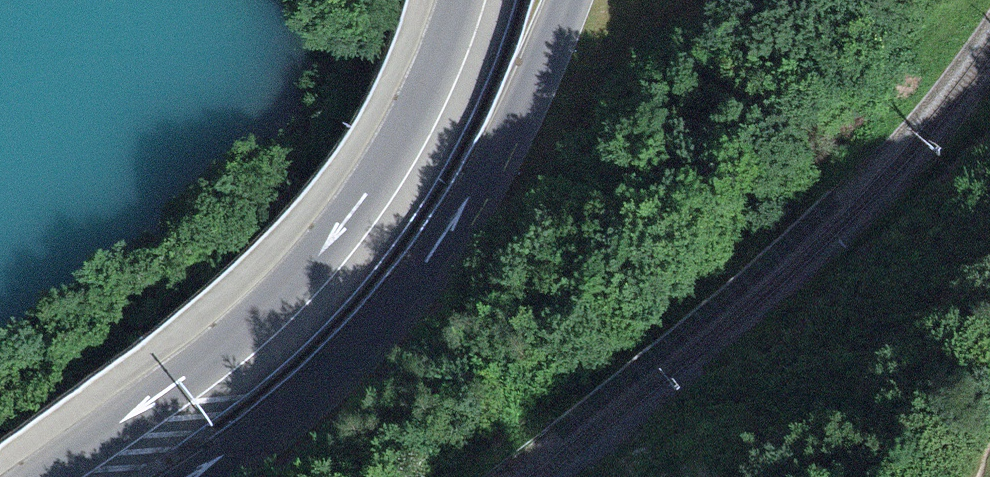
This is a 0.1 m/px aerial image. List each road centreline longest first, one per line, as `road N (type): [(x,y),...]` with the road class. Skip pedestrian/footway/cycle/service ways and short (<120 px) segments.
road 1 (primary): [(467,0),(417,123),(339,234),(246,332),(39,476)]
road 2 (primary): [(206,476),(325,386),(424,277),(511,145),(573,0)]
road 3 (trunk): [(989,142),(921,0)]

